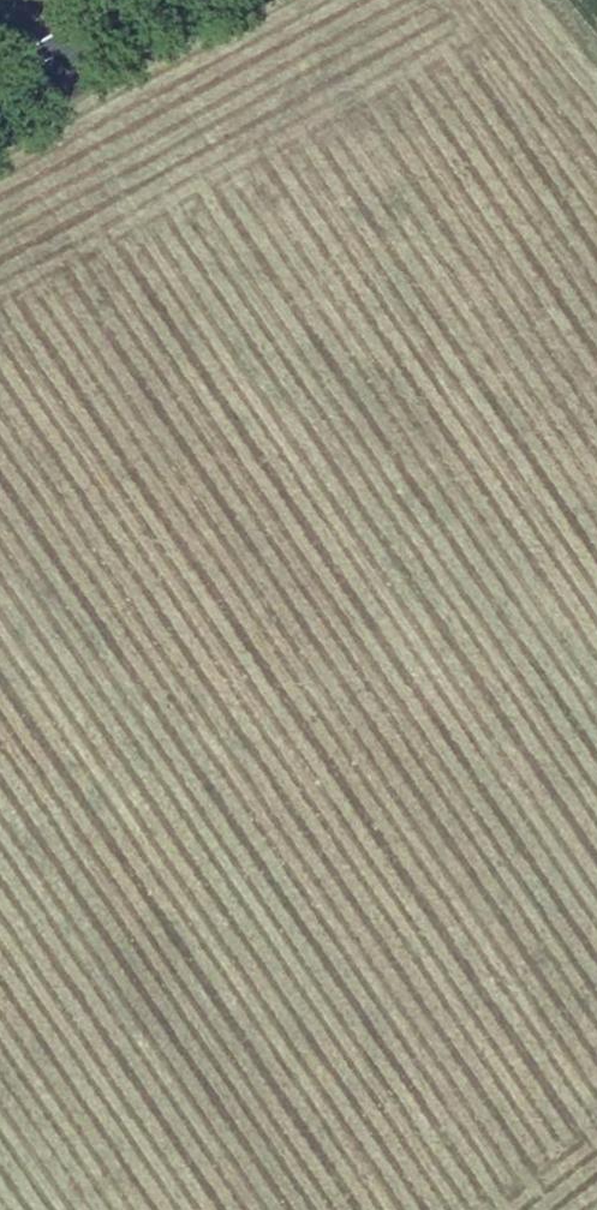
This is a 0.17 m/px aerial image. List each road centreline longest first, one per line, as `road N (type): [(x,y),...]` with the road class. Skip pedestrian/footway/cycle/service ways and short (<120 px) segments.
road 1 (primary): [(0,88),(160,0)]

